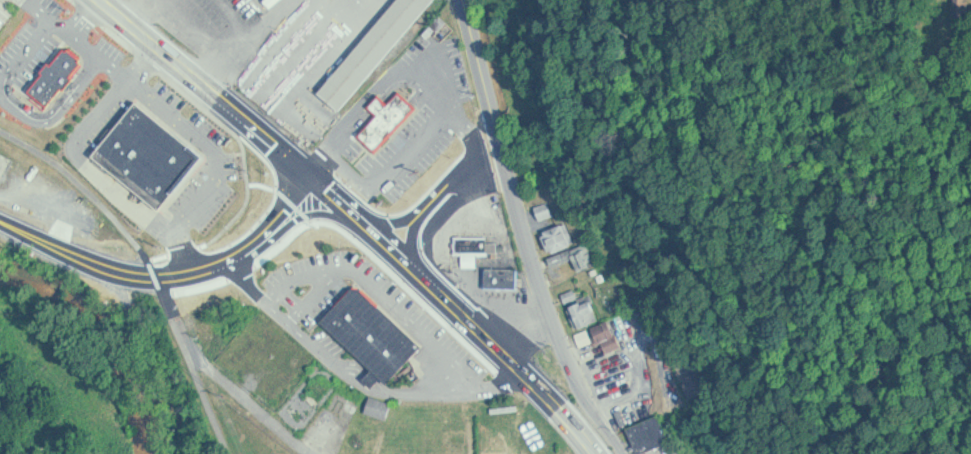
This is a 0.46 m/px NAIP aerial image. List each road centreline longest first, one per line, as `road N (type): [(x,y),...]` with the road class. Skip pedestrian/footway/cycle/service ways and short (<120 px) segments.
road 1 (residential): [(623,453),(566,358),(464,0)]
road 2 (primary): [(597,453),(410,257),(304,169)]
road 3 (primary): [(304,169),(97,0)]
road 4 (secondary): [(187,272),(136,275),(104,267),(0,217)]
road 5 (residential): [(305,453),(210,370)]

